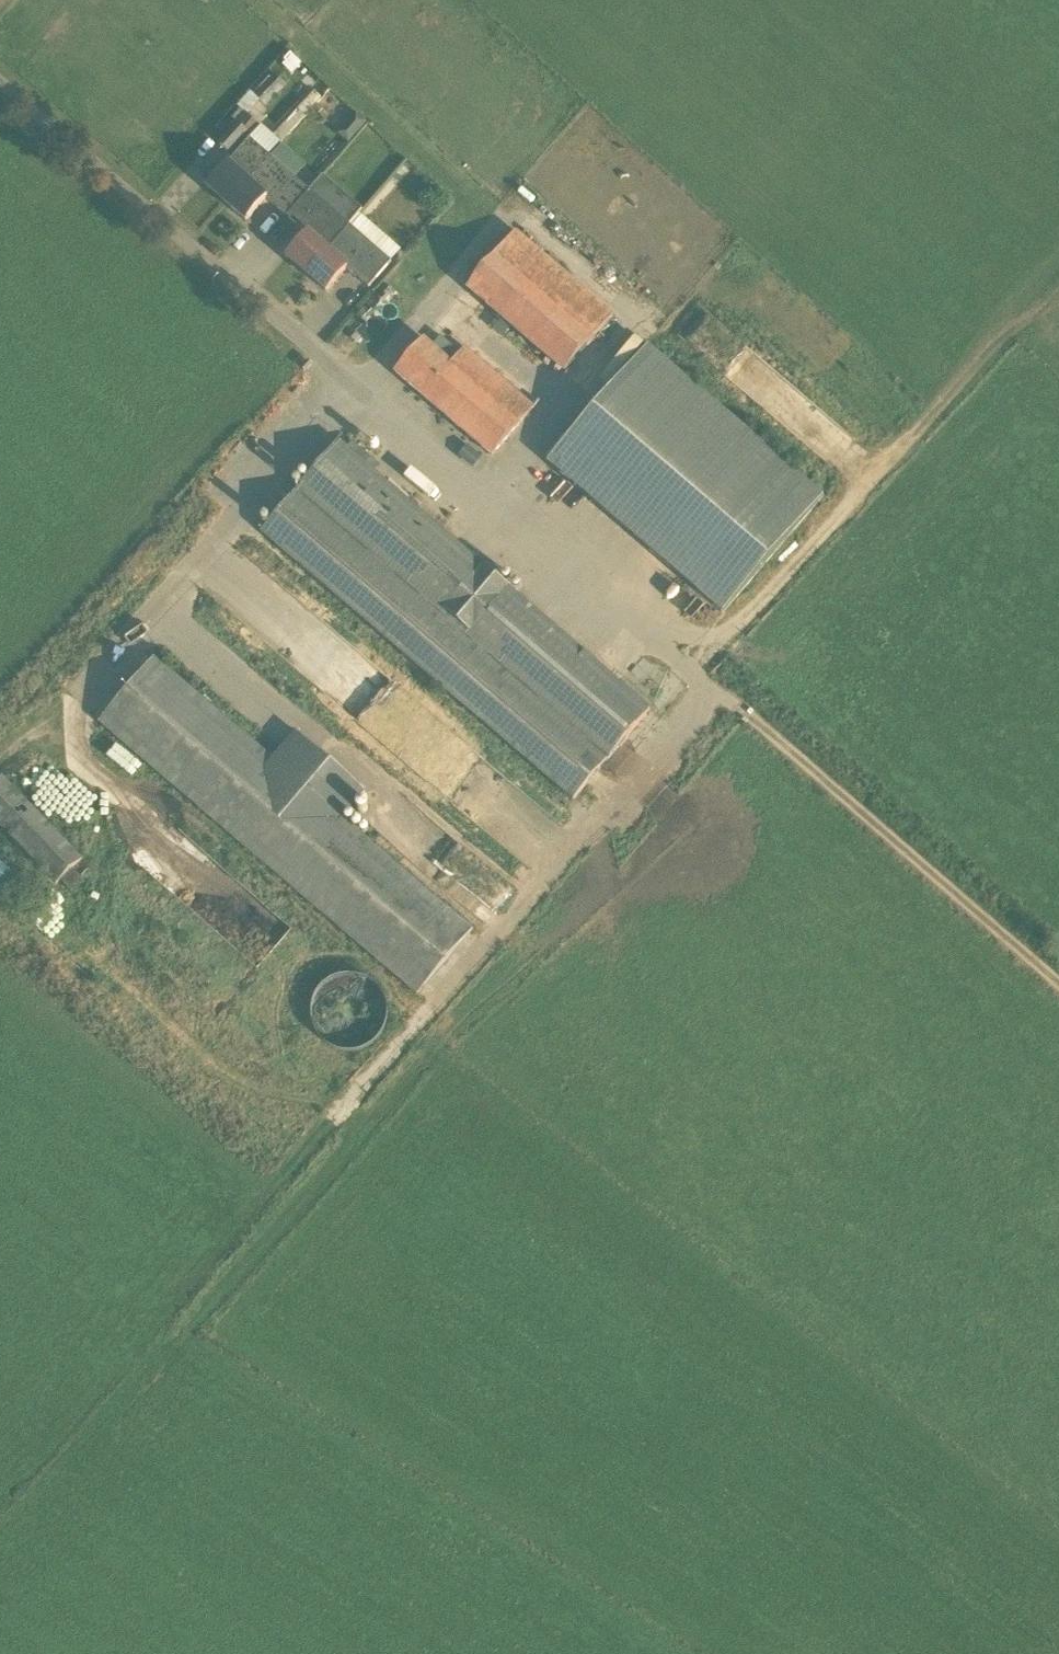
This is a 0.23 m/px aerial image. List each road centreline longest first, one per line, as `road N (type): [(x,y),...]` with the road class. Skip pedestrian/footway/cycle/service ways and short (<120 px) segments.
road 1 (unclassified): [(705,679),(0,80)]
road 2 (track): [(1058,295),(705,679)]
road 3 (track): [(1058,988),(705,679)]

